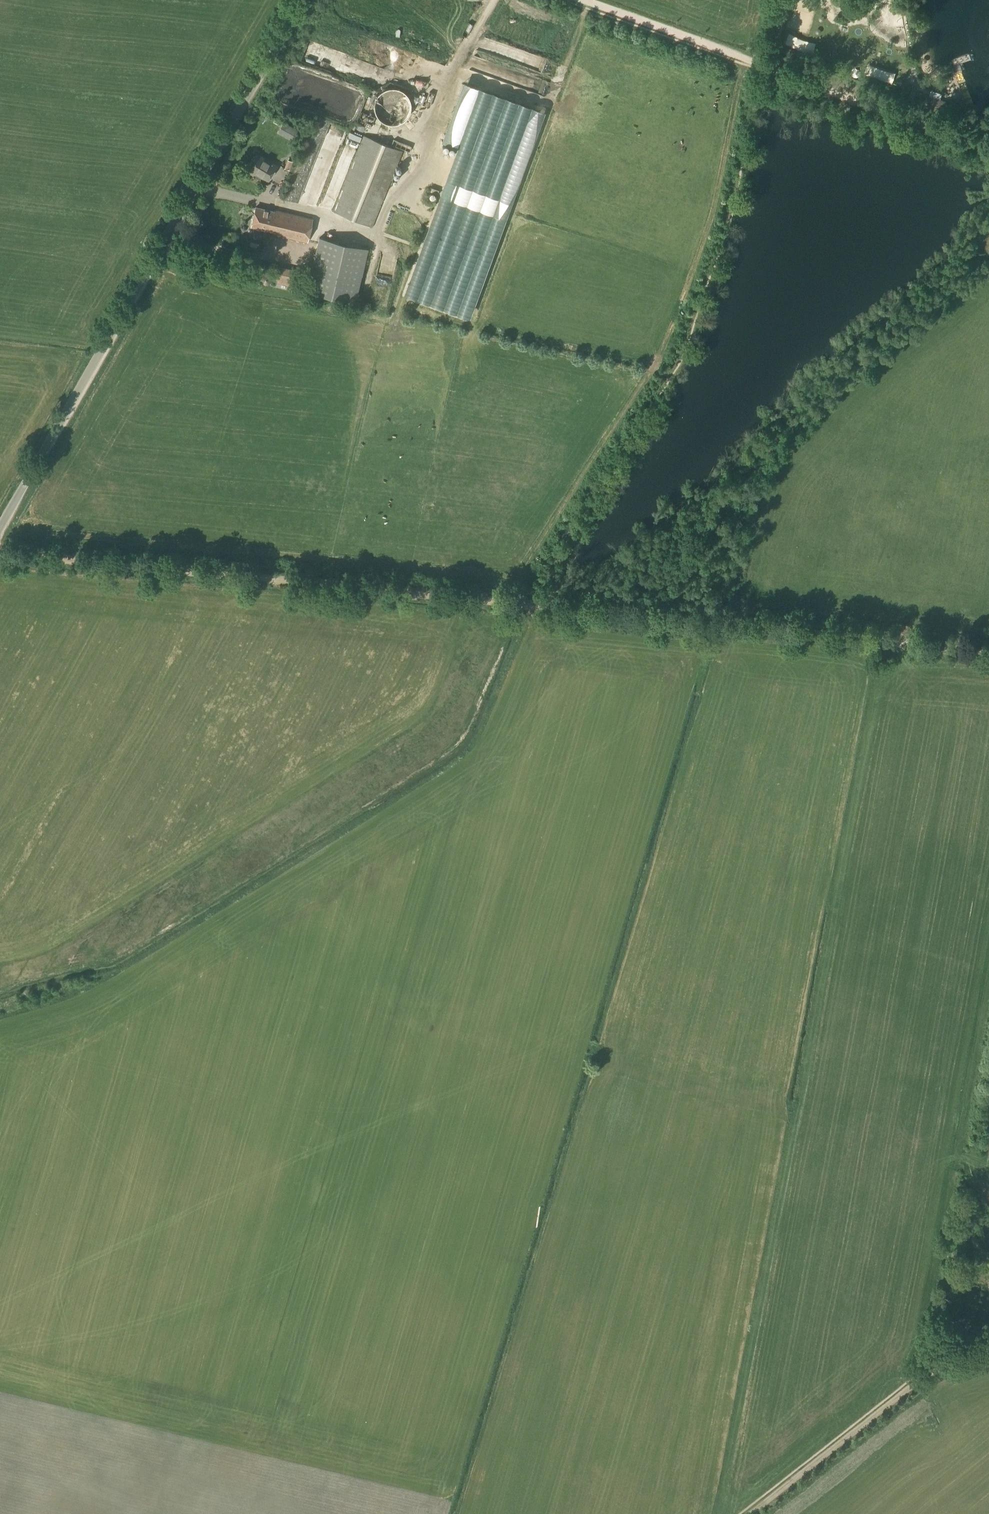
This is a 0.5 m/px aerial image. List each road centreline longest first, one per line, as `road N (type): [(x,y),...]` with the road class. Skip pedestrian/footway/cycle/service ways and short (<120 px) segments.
road 1 (track): [(988,653),(0,558)]
road 2 (tertiary): [(0,526),(301,0)]
road 3 (track): [(988,144),(579,0)]
road 4 (track): [(750,1513),(925,1376),(988,1350)]

